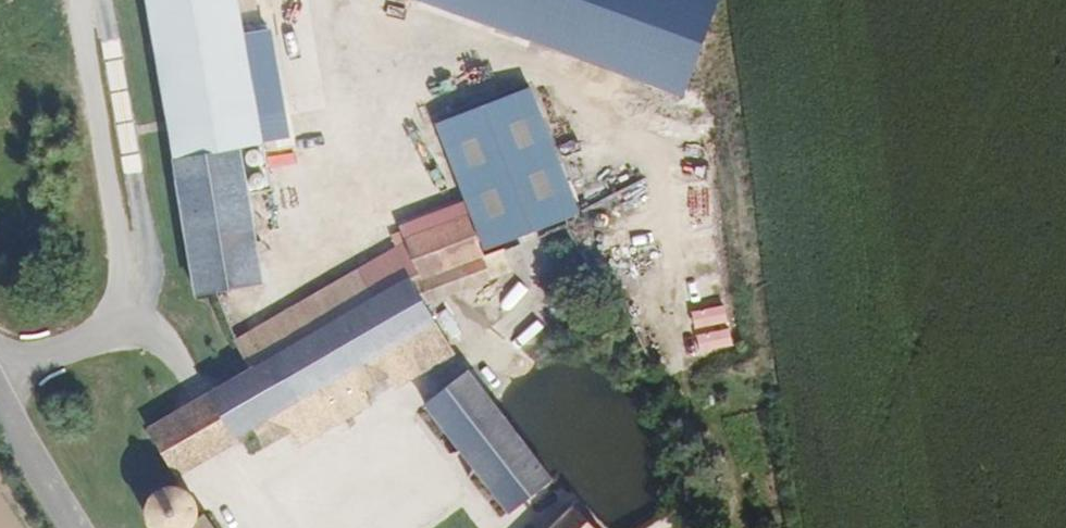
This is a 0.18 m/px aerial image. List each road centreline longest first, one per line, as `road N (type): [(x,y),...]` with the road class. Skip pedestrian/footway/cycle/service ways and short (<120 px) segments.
road 1 (tertiary): [(0,396),(78,527)]

